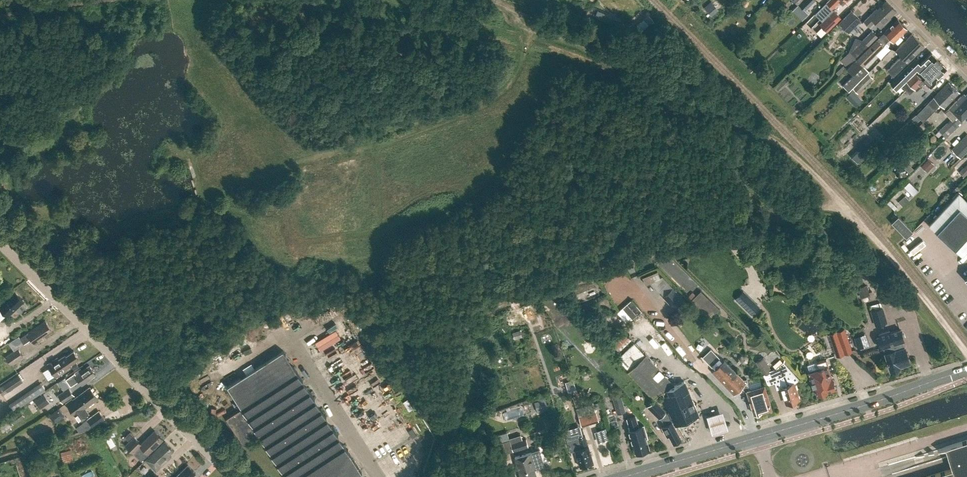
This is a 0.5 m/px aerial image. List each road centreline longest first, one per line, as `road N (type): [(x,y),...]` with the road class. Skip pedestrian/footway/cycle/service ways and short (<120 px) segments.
road 1 (track): [(966,354),(857,220),(765,130),(623,51),(496,0)]
road 2 (residential): [(0,243),(235,476)]
road 3 (primary): [(760,438),(966,370)]
road 4 (primary): [(627,476),(760,438)]

